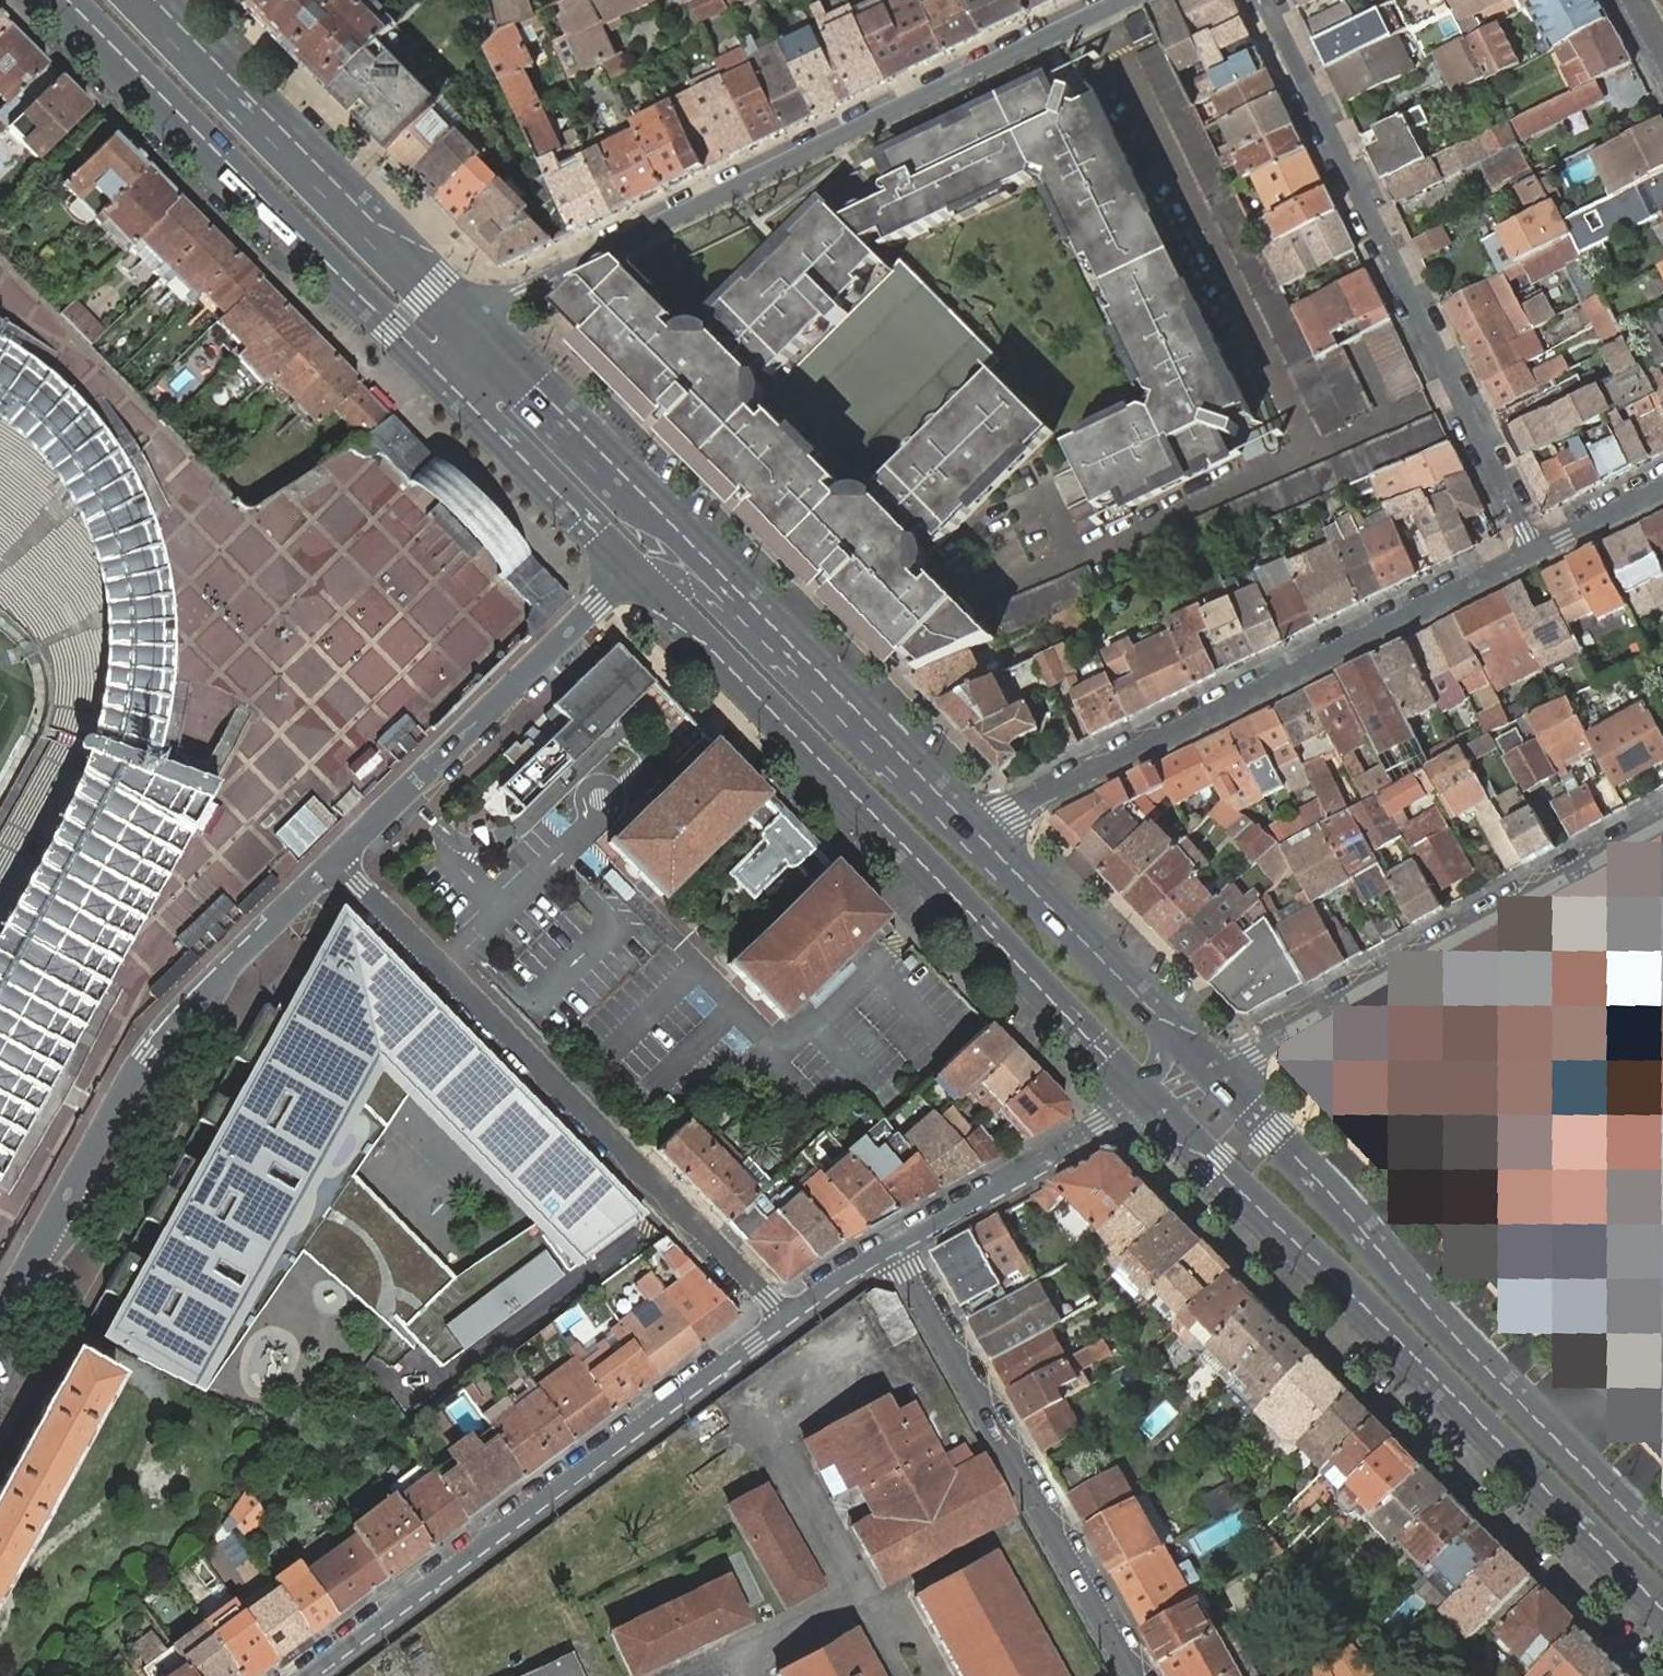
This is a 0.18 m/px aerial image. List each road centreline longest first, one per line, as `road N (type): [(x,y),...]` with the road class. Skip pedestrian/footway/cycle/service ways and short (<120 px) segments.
road 1 (primary): [(1141,1090),(1662,1610)]
road 2 (residential): [(1125,0),(510,297),(473,334)]
road 3 (primary): [(633,568),(1141,1090)]
road 4 (primary): [(1662,1545),(1216,1076)]
road 5 (residential): [(785,1321),(336,860)]
road 6 (primary): [(923,777),(473,334)]
road 7 (residential): [(1534,552),(1041,795),(982,838)]
road 8 (residential): [(1534,552),(1264,0)]
road 9 (residential): [(304,1675),(785,1321)]
road 10 (residential): [(336,860),(148,1052),(0,1318)]
road 11 (primary): [(66,0),(436,370)]
road 12 (residential): [(1216,1076),(1662,823)]
road 13 (residential): [(1135,1675),(893,1246)]
road 14 (primary): [(473,334),(145,0)]
road 15 (residential): [(633,568),(336,860)]
road 16 (unclassified): [(923,777),(681,574),(633,568)]
road 17 (residential): [(893,1246),(1105,1124),(1141,1090)]
road 18 (primary): [(436,370),(633,568)]
road 19 (primary): [(1161,1022),(982,838)]
road 20 (residential): [(1662,487),(1534,552)]
road 21 (residential): [(785,1321),(893,1246)]

